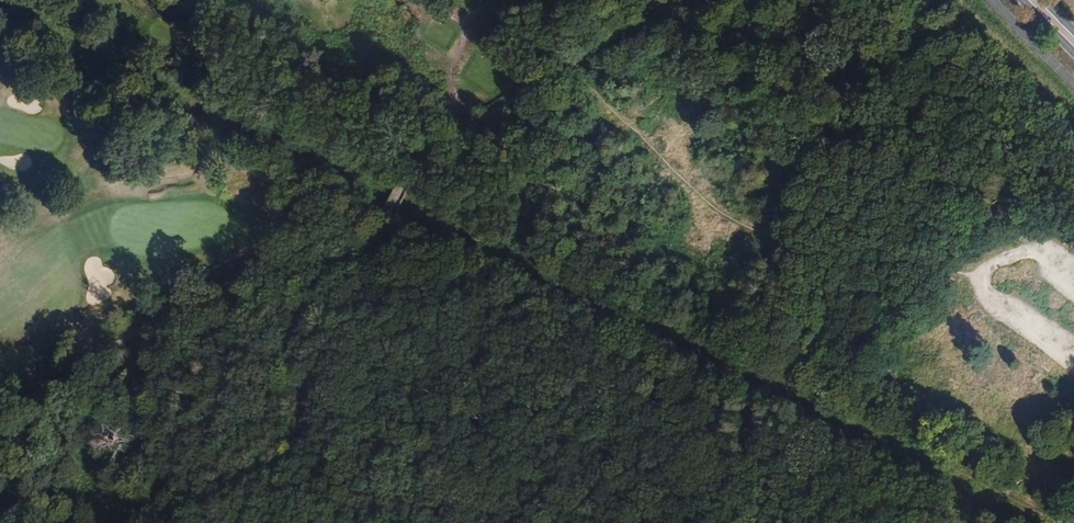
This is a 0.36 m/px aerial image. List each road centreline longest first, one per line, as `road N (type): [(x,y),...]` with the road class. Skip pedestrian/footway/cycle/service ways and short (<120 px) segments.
road 1 (unknown): [(1073,277),(1033,247),(978,268),(971,280),(978,294),(1073,366)]

